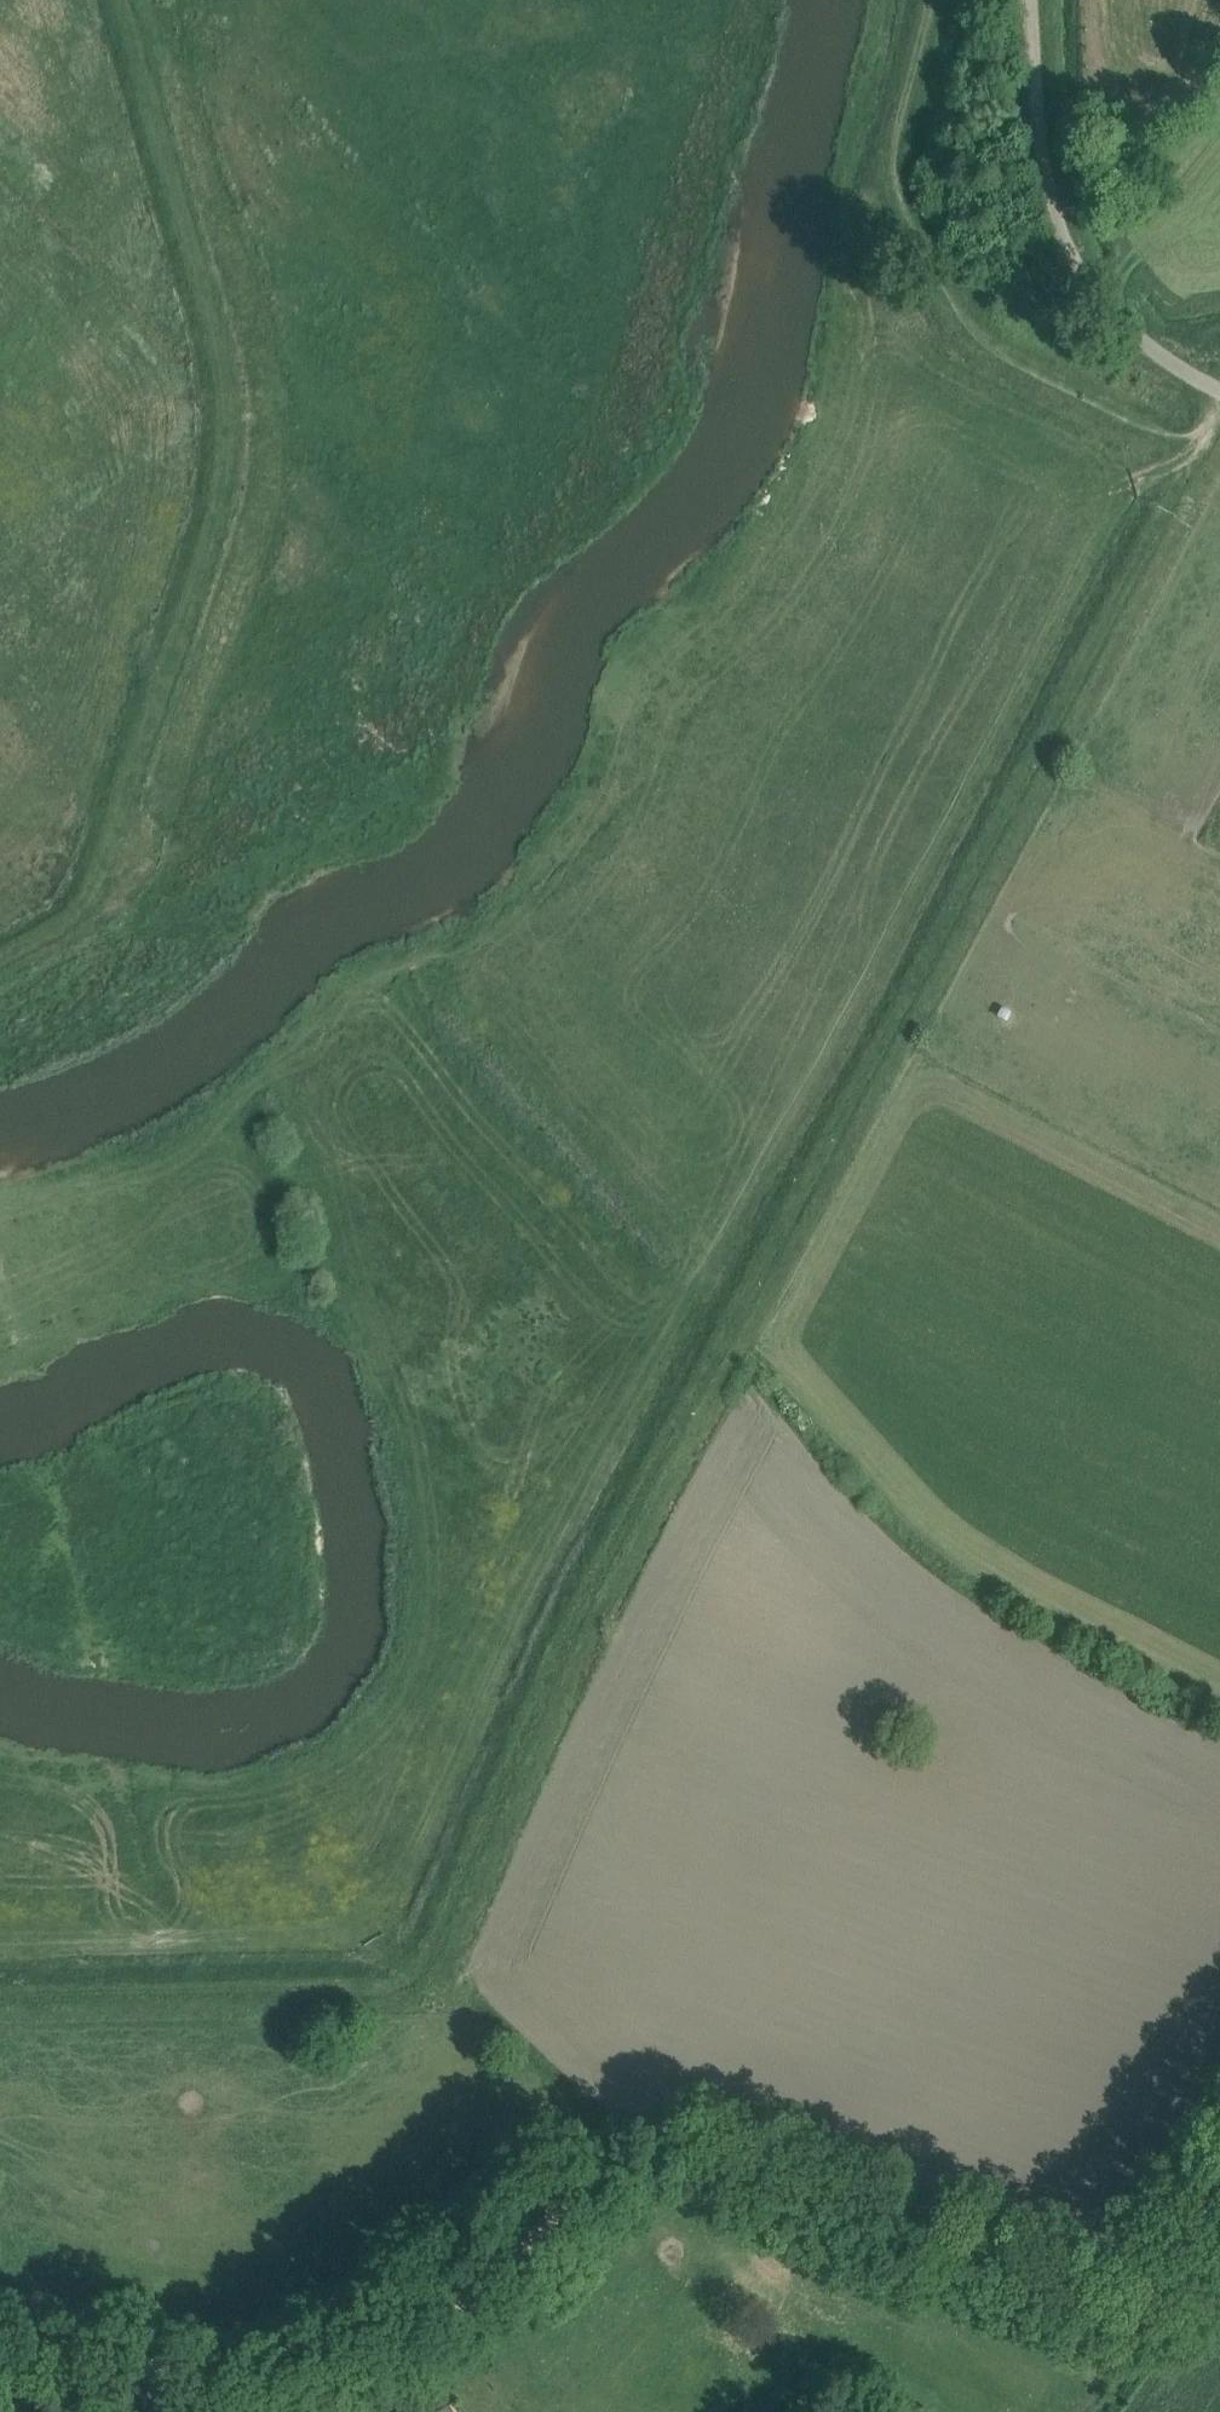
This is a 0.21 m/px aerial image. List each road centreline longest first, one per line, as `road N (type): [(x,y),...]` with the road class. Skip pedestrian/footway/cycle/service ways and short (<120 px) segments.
road 1 (track): [(1219,2197),(1137,2308),(695,2147),(622,2157),(371,2368),(299,2391),(0,2332)]
road 2 (unclassified): [(1219,388),(1145,342),(1091,287),(1058,212),(1039,124),(1032,0)]

